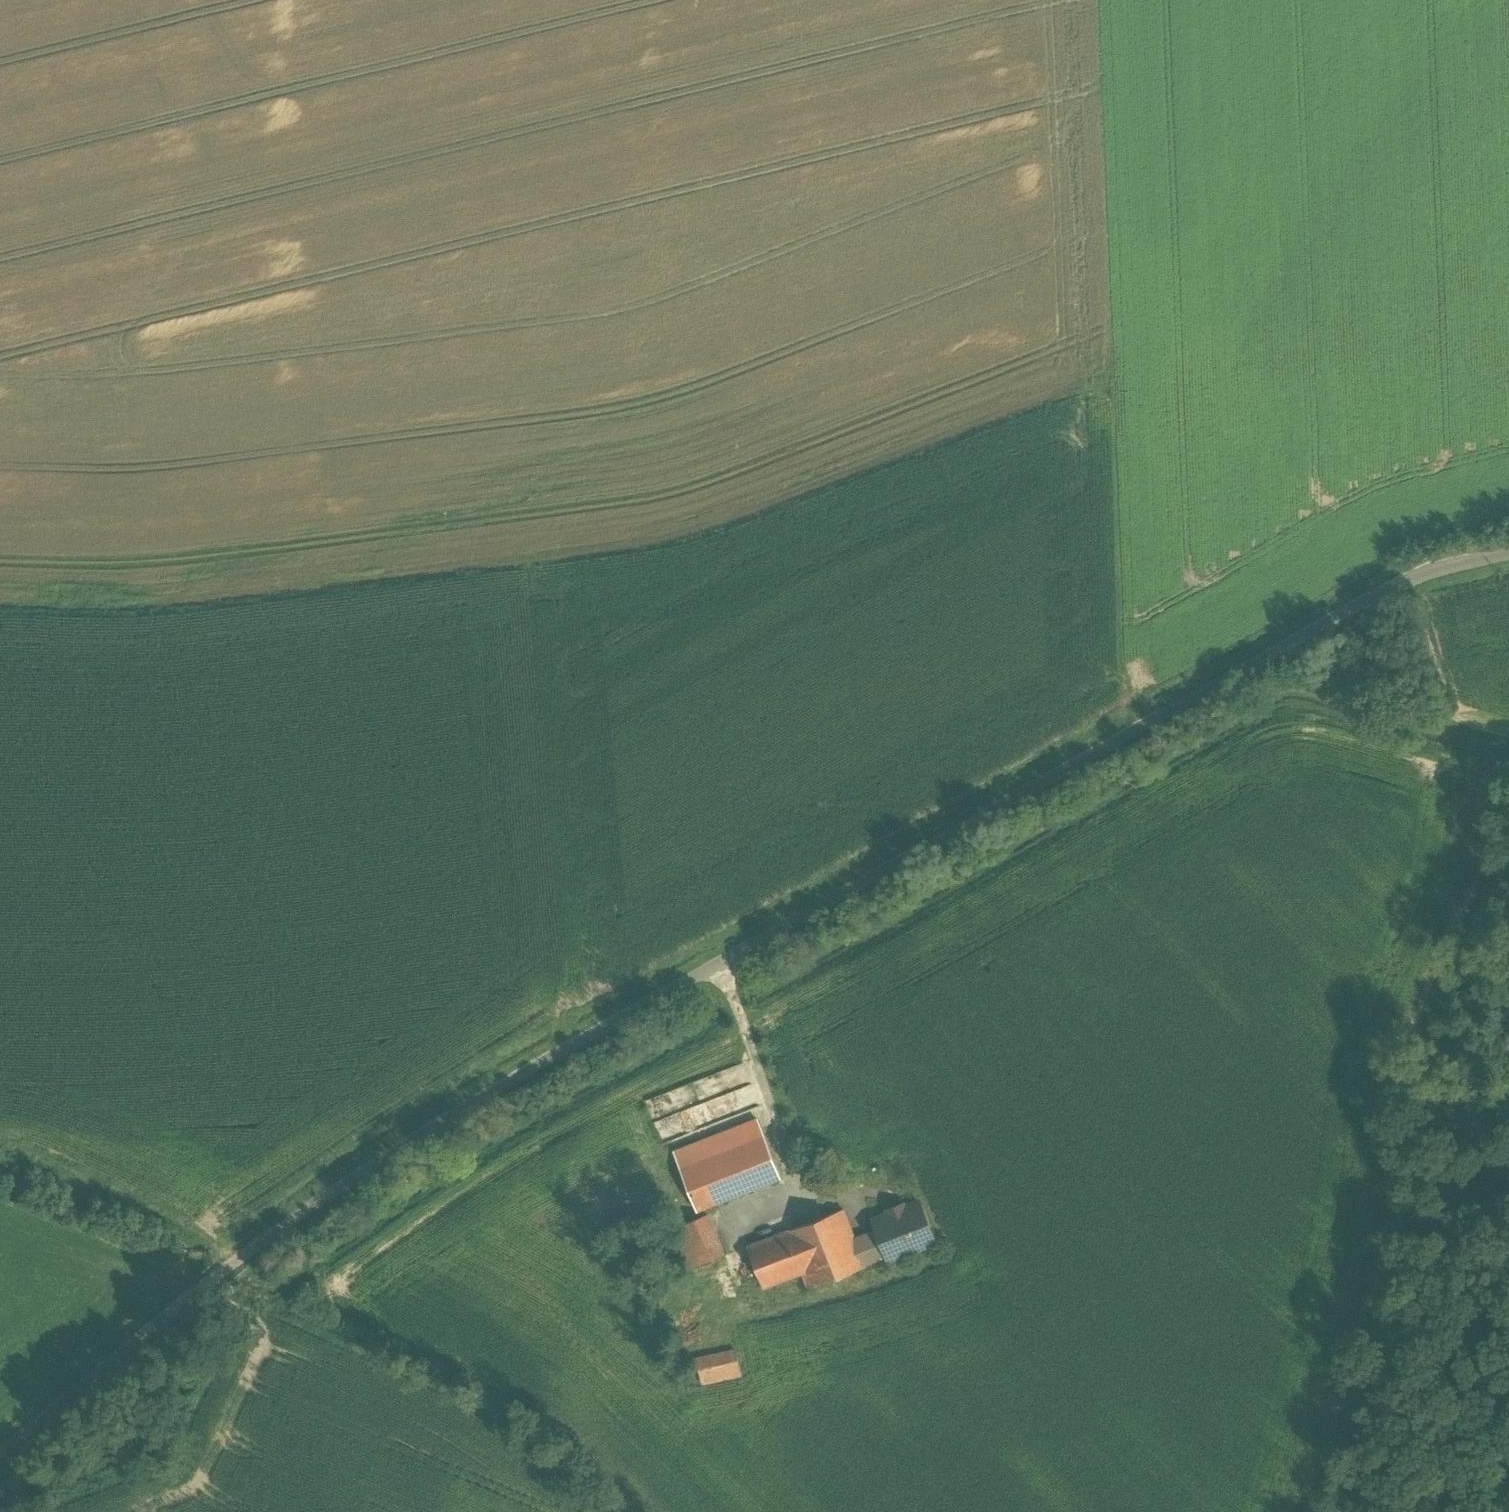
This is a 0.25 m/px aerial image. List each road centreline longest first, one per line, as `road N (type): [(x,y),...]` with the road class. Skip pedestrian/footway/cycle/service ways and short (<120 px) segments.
road 1 (unclassified): [(1508,548),(1402,572),(412,1141),(245,1253),(0,1463)]

